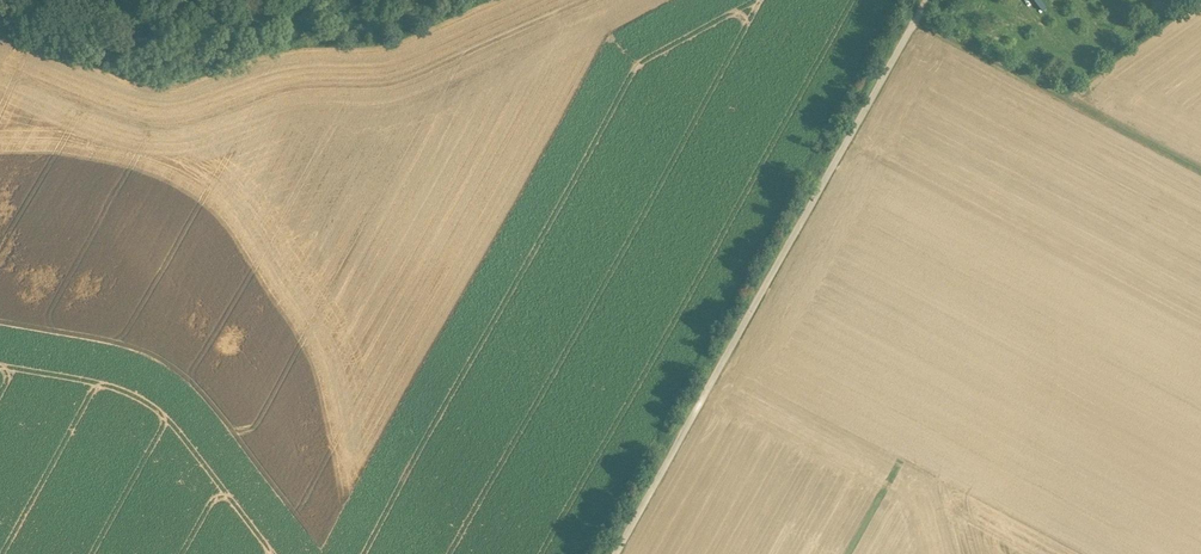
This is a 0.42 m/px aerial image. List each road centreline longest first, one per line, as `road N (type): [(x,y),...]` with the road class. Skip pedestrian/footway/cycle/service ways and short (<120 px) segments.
road 1 (track): [(615,553),(928,0)]
road 2 (track): [(916,20),(1200,167)]

